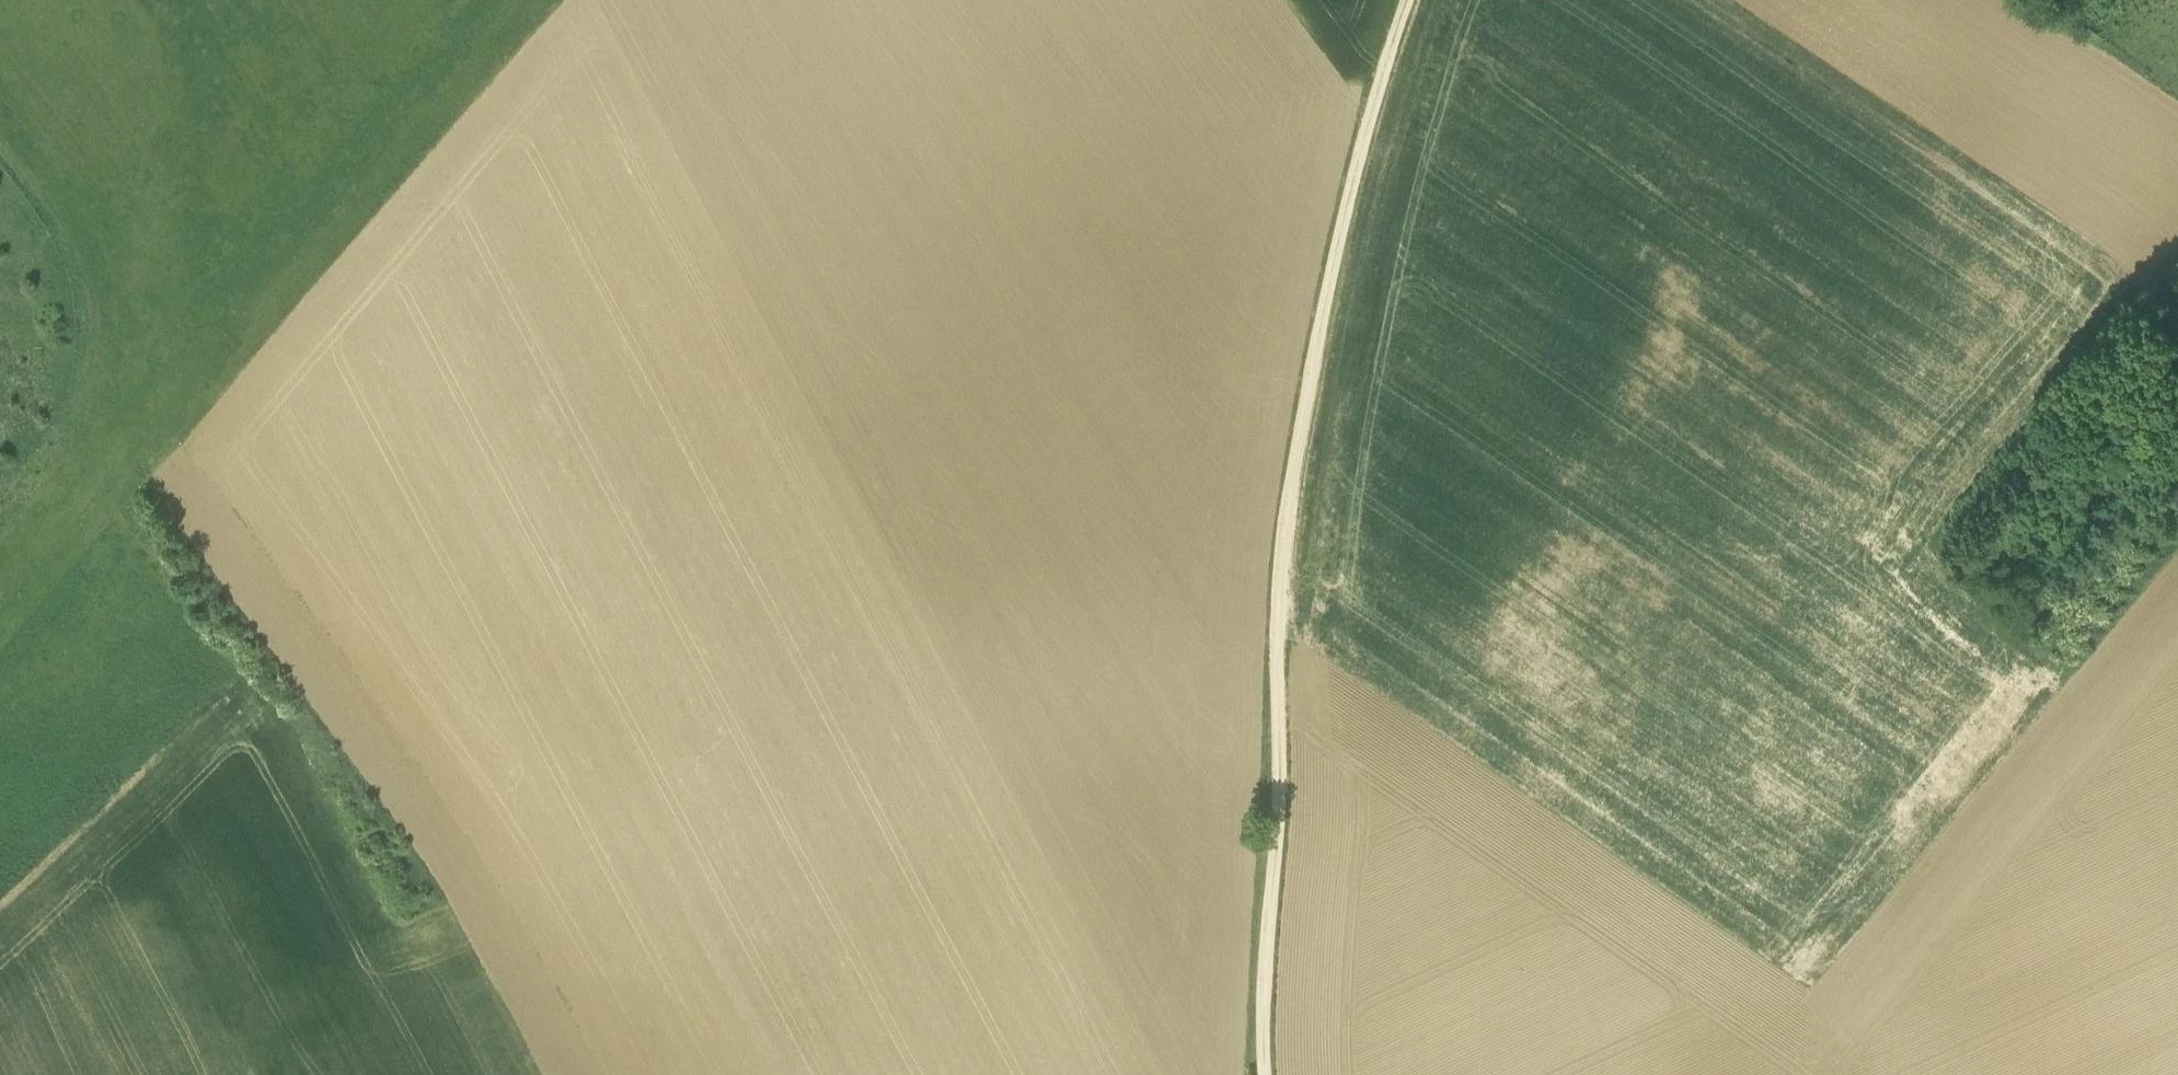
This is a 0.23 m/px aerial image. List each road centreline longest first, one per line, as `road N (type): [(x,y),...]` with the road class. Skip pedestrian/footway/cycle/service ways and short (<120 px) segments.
road 1 (track): [(1406,0),(1364,138),(1285,520),(1262,1074)]

